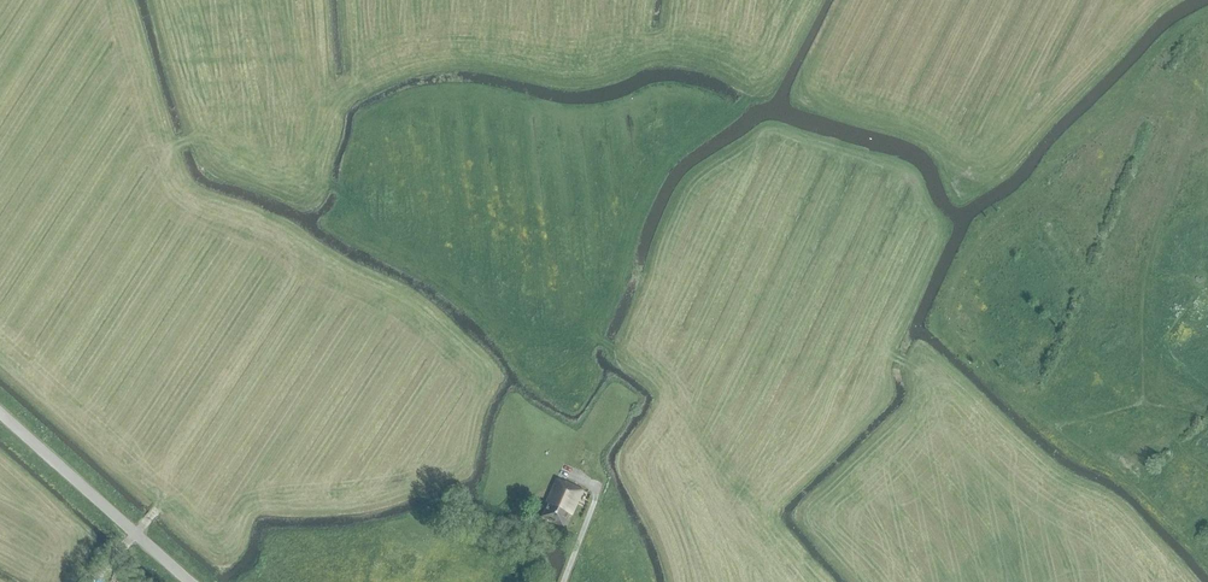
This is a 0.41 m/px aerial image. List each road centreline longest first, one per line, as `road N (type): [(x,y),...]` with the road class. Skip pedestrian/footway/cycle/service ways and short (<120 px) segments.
road 1 (tertiary): [(0,417),(188,581)]

